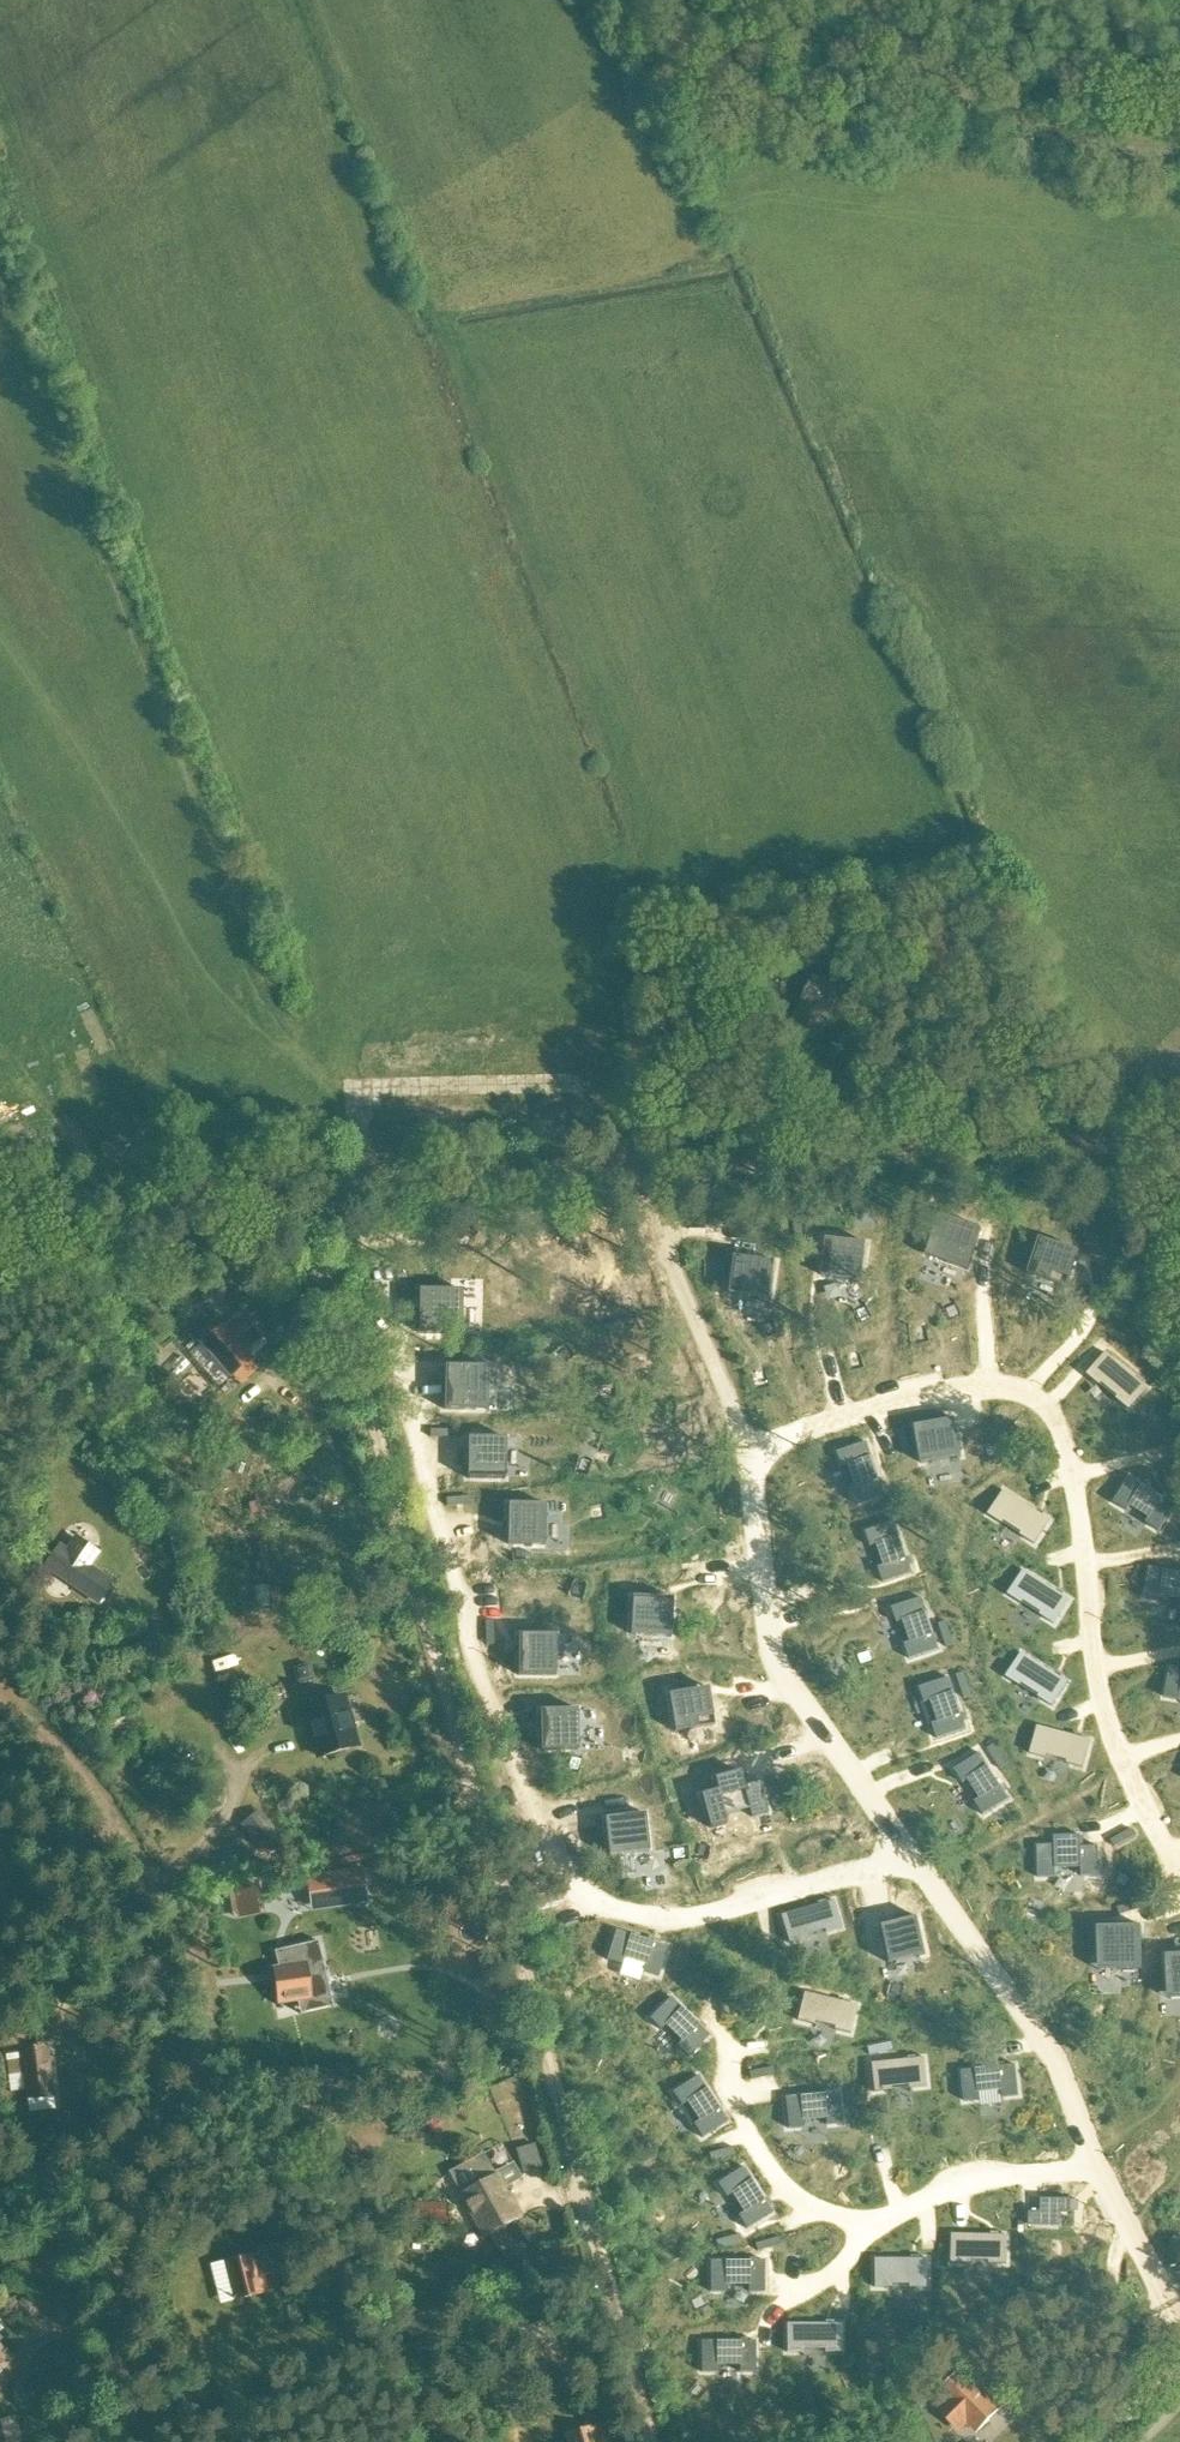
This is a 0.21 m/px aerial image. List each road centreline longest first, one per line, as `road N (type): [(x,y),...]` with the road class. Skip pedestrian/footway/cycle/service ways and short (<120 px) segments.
road 1 (track): [(310,1183),(649,2441)]
road 2 (track): [(0,1207),(155,1191),(1179,1142)]
road 3 (track): [(132,2441),(107,2223),(187,2097),(204,2047),(201,2013),(191,1968),(114,1831),(48,1743),(0,1704)]
road 4 (track): [(1179,156),(1086,139),(967,90),(909,47),(868,0)]

